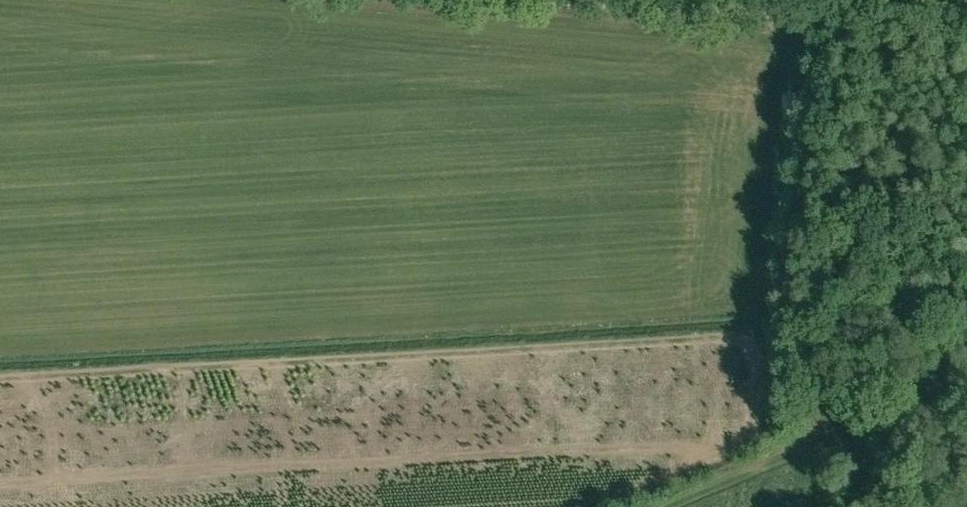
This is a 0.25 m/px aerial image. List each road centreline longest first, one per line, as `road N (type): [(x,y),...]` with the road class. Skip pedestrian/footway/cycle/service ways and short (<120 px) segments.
road 1 (track): [(966,28),(643,0)]

